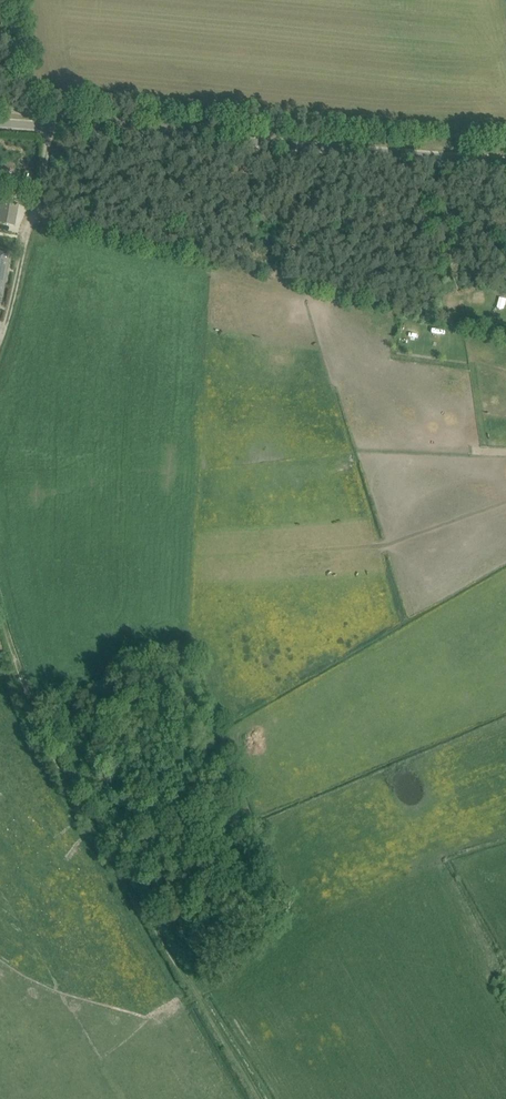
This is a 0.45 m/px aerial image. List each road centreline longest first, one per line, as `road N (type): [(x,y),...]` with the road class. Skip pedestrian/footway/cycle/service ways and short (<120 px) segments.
road 1 (track): [(0,614),(43,741),(255,1098)]
road 2 (unclassified): [(48,126),(505,160)]
road 3 (track): [(48,126),(0,329)]

